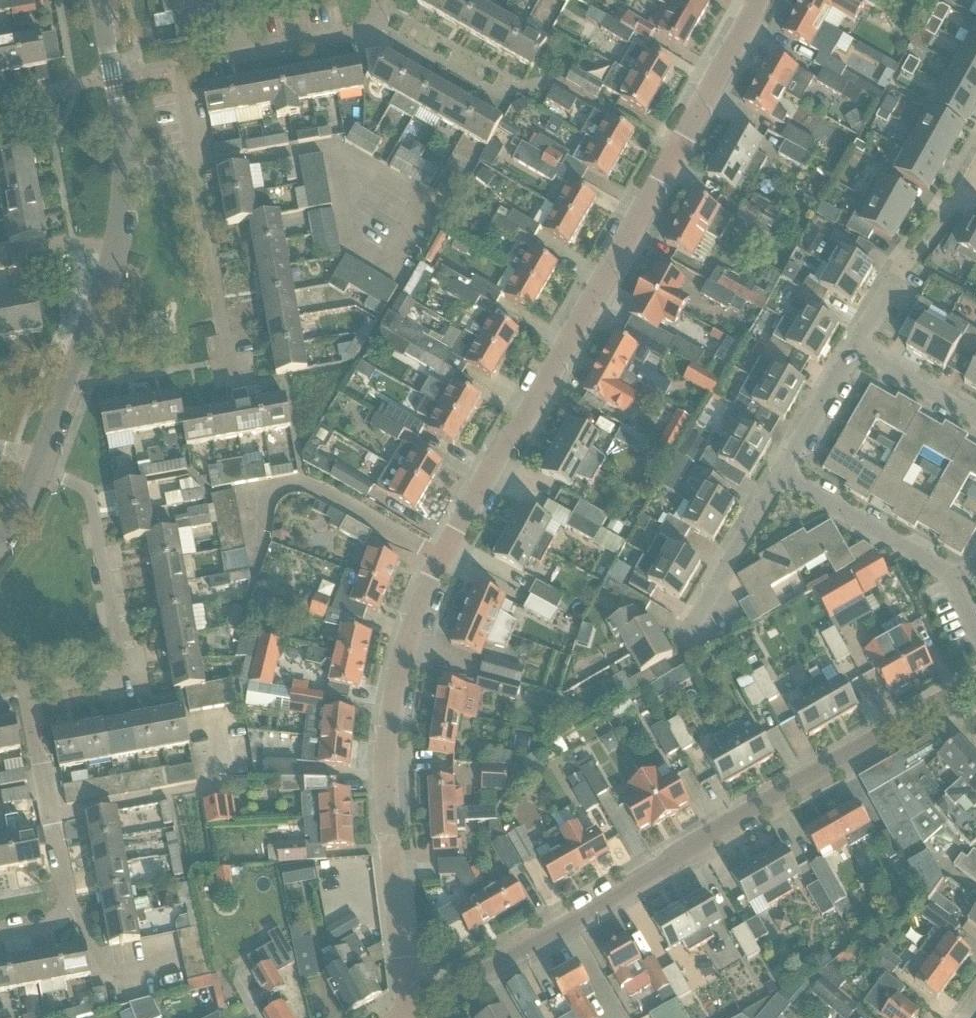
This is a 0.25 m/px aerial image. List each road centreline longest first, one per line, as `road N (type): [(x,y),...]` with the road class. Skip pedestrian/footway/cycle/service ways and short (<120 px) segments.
road 1 (residential): [(410,1013),(389,822),(389,737),(420,609),(760,0)]
road 2 (residential): [(410,1013),(975,685)]
road 3 (residential): [(0,542),(81,360),(116,254),(125,173)]
road 4 (residential): [(0,935),(57,924),(65,907),(27,691),(0,647)]
road 5 (residential): [(956,594),(771,479)]
road 6 (residential): [(229,374),(195,169)]
road 7 (residential): [(679,638),(771,479)]
road 8 (residential): [(125,173),(99,0)]
road 9 (residential): [(195,169),(181,83),(188,66),(244,56)]
road 10 (residential): [(244,56),(361,33),(382,0)]
road 11 (residential): [(771,479),(852,357)]
road 12 (residential): [(852,357),(975,422)]

